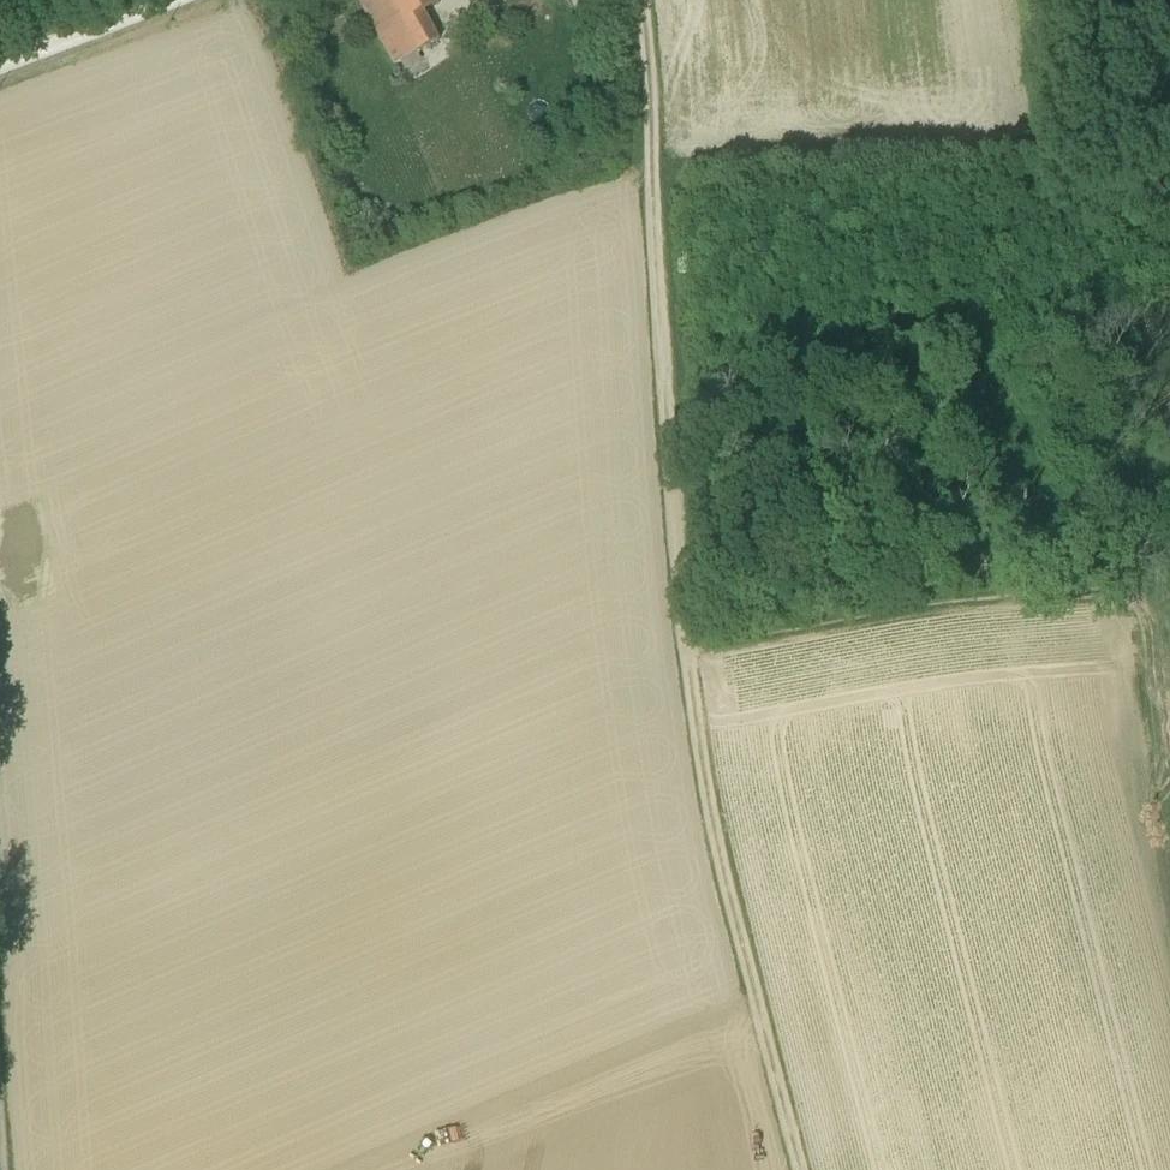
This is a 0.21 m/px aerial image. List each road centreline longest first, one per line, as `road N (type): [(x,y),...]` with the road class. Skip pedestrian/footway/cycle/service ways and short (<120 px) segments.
road 1 (track): [(654,171),(712,833),(807,1169)]
road 2 (unclassified): [(0,79),(194,0)]
road 3 (unclassified): [(639,0),(654,171)]

